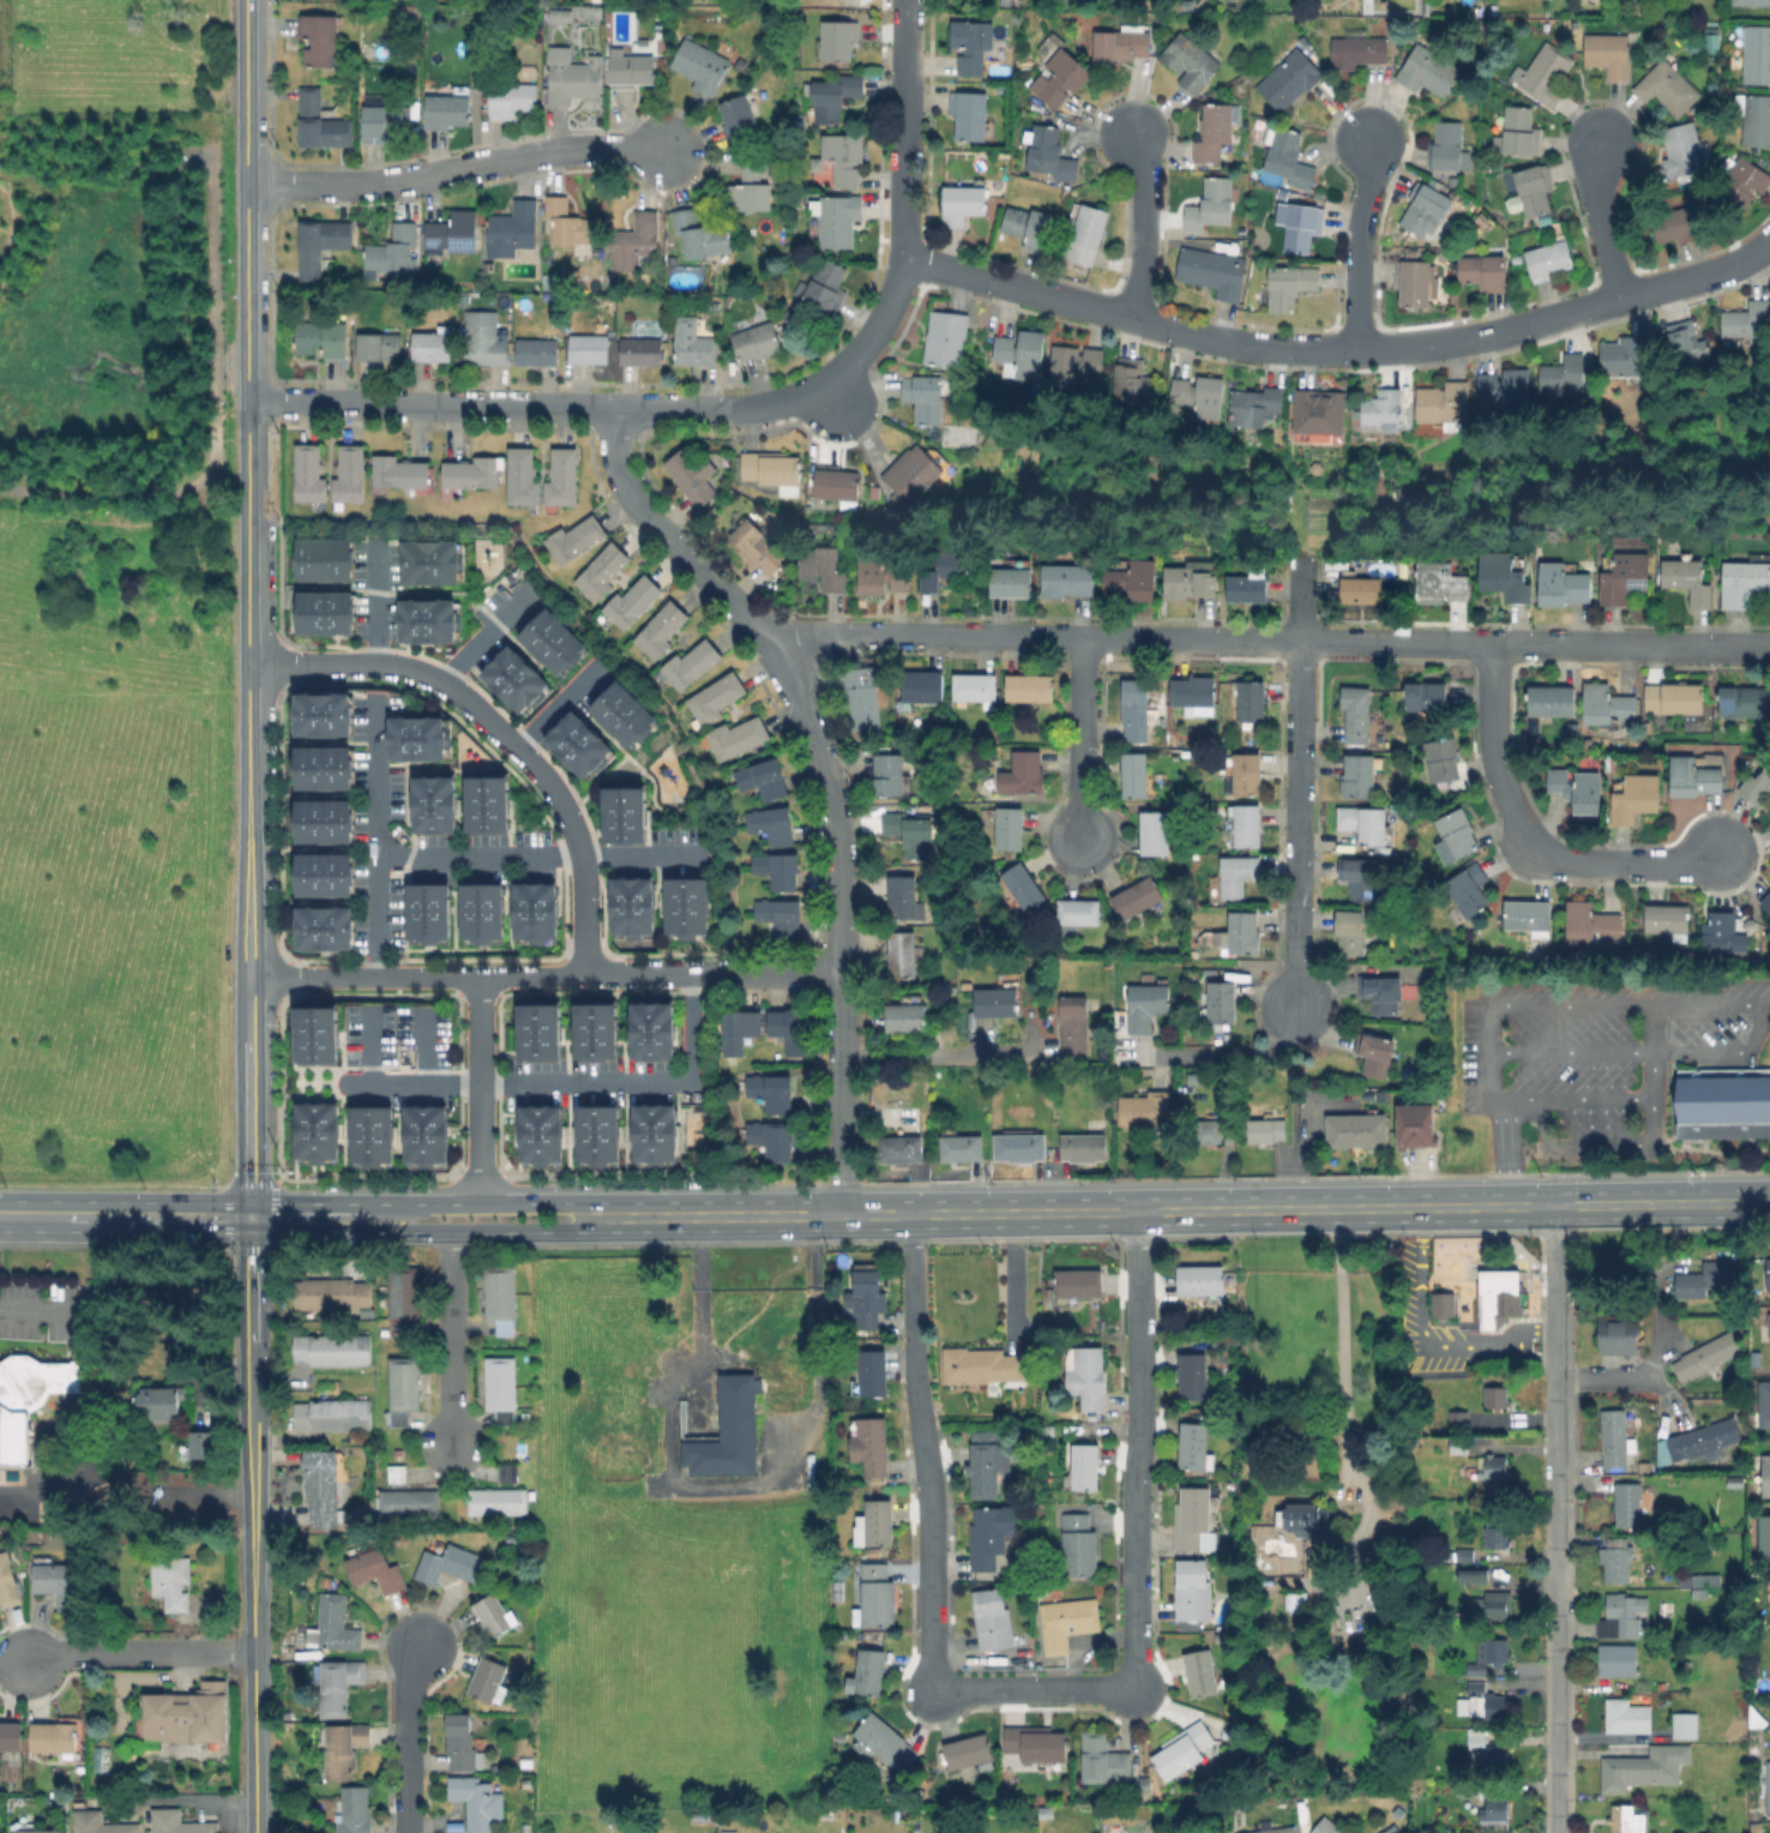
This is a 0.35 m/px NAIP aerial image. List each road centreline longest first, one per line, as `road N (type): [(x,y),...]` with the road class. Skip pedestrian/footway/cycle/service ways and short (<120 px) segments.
road 1 (residential): [(1769,649),(854,638),(799,644),(777,656)]
road 2 (residential): [(614,408),(615,462),(632,501),(777,656),(827,781),(841,857),(843,1215)]
road 3 (residential): [(1620,296),(1452,341),(1263,347),(899,256)]
road 4 (residential): [(899,256),(873,329),(842,368),(825,384),(752,408),(246,401)]
road 5 (tertiary): [(248,1219),(247,516)]
road 6 (tertiary): [(253,1832),(248,1219)]
road 7 (residential): [(839,974),(248,979)]
road 8 (residential): [(247,663),(419,668),(477,709),(536,765),(571,819),(586,875),(589,975)]
road 9 (primary): [(586,1218),(1089,1212)]
road 10 (residential): [(1128,1679),(1136,1659),(1137,1212)]
road 11 (residential): [(1293,1009),(1302,555)]
road 12 (residential): [(666,148),(520,155),(373,182),(246,182)]
road 13 (residential): [(1724,848),(1607,863),(1564,860),(1546,849),(1510,809),(1494,769),(1495,645)]
road 14 (tertiary): [(246,401),(245,0)]
road 15 (primary): [(248,1219),(272,1233),(447,1233),(552,1232),(586,1218)]
road 16 (residential): [(1557,1832),(1557,1490)]
road 17 (residential): [(934,1685),(920,1424)]
road 18 (residential): [(899,256),(905,0)]
road 19 (residential): [(480,1204),(478,976)]
road 20 (residential): [(252,1652),(65,1652),(26,1664)]
road 21 (primary): [(586,1218),(550,1204),(365,1204)]
road 22 (residential): [(450,1453),(447,1233)]
road 23 (residential): [(1357,345),(1359,220),(1369,139)]
road 24 (residential): [(1128,1679),(1109,1688),(934,1685)]
road 25 (residential): [(405,1832),(407,1669),(420,1640)]
road 26 (residential): [(1077,835),(1082,642)]
road 27 (primary): [(1558,1206),(1747,1203)]
road 28 (residential): [(1126,315),(1134,295),(1132,131)]
road 29 (primary): [(70,1218),(248,1219)]
road 30 (primary): [(1227,1210),(1397,1208)]
road 31 (residential): [(1769,234),(1733,262),(1620,296)]
road 32 (residential): [(1620,296),(1597,187),(1607,138)]
road 33 (primary): [(1397,1208),(1558,1206)]
road 34 (residential): [(1557,1366),(1558,1206)]
road 35 (primary): [(1089,1212),(1227,1210)]
road 36 (residential): [(1557,1490),(1557,1366)]
road 37 (primary): [(365,1204),(273,1204),(248,1219)]

